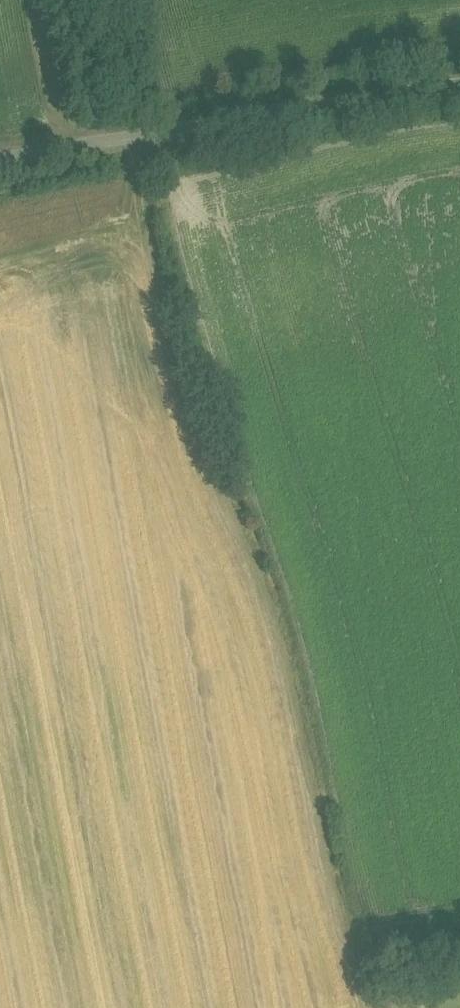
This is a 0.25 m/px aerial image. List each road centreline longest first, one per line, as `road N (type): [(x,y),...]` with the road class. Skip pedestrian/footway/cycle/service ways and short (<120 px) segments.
road 1 (unclassified): [(459,94),(0,155)]

